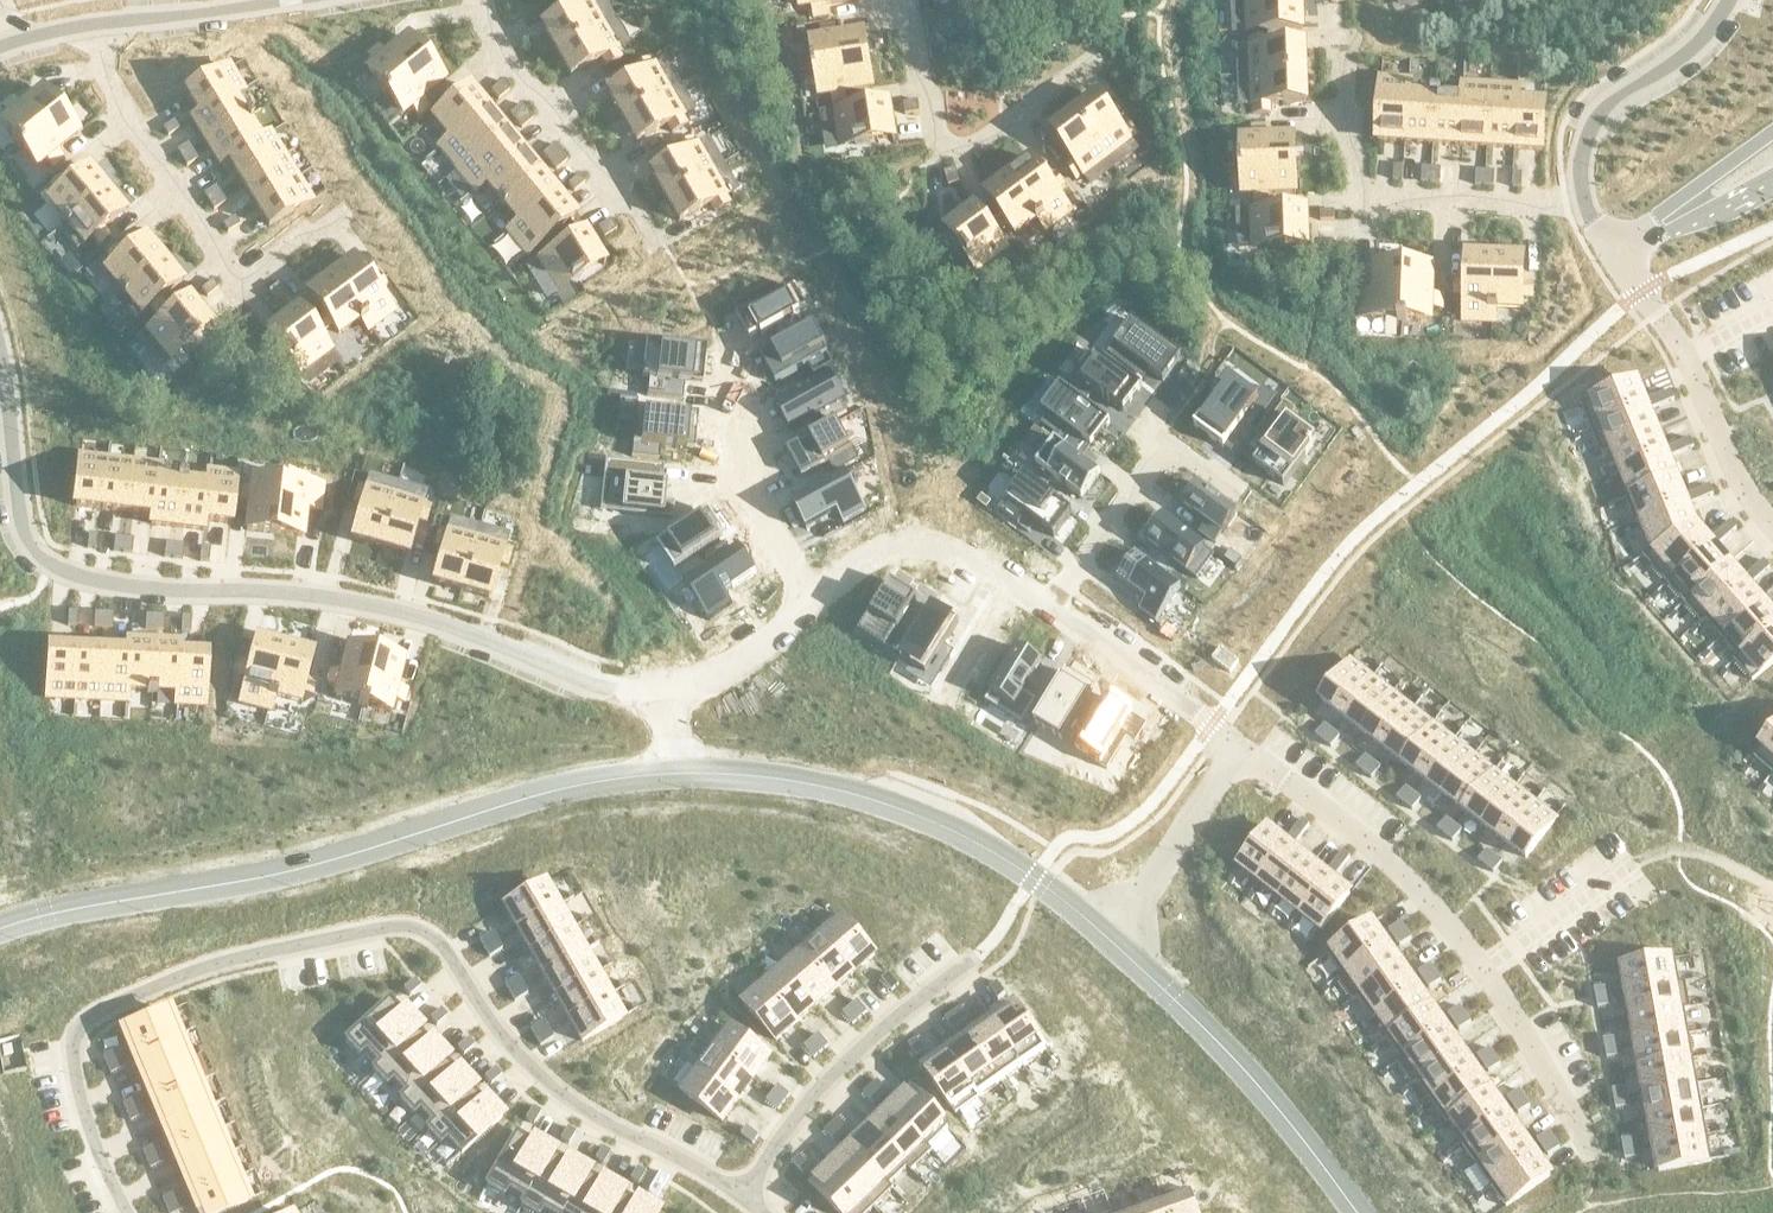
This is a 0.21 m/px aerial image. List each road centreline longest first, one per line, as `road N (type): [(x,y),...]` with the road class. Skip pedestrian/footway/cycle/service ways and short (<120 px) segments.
road 1 (residential): [(0,346),(16,508),(30,551),(97,582),(177,593),(290,591),(383,611),(617,695),(705,685),(811,610)]
road 2 (tertiary): [(0,930),(296,868),(568,787),(628,777),(767,776),(841,789),(975,847)]
road 3 (residential): [(128,1212),(79,1093),(74,1036),(99,1010),(219,963),(378,929),(417,929),(440,943),(484,1014),(556,1091),(746,1193)]
road 4 (residential): [(1239,750),(1387,856),(1449,924),(1520,1026),(1592,1158)]
road 5 (residential): [(345,214),(235,276),(126,125),(94,25)]
road 6 (residential): [(1343,33),(1346,123),(1365,185),(1362,216),(1464,196),(1545,210),(1585,196)]
road 7 (tertiary): [(1106,939),(1215,1038),(1355,1212)]
road 8 (residential): [(746,1193),(780,1135),(830,1078),(972,959)]
road 9 (residential): [(1086,72),(948,156),(906,0)]
road 10 (residential): [(1616,258),(1685,354),(1738,491),(1772,535)]
road 11 (residential): [(650,238),(483,0)]
road 12 (residential): [(811,610),(729,458),(735,348)]
road 13 (residential): [(811,610),(881,553),(925,543),(1047,606)]
road 14 (unclassified): [(1585,196),(1580,159),(1604,109),(1708,36),(1729,0)]
road 15 (residential): [(1047,606),(1239,750)]
road 16 (residential): [(1239,750),(1106,939)]
road 17 (residential): [(1047,606),(1175,434)]
road 18 (tertiary): [(975,847),(1044,916),(1106,939)]
road 19 (tertiary): [(1106,939),(1049,881),(975,847)]
road 20 (unclassified): [(239,6),(94,25)]
road 21 (unclassified): [(1772,131),(1661,225)]
road 22 (unclassified): [(1661,225),(1723,212),(1772,183)]

